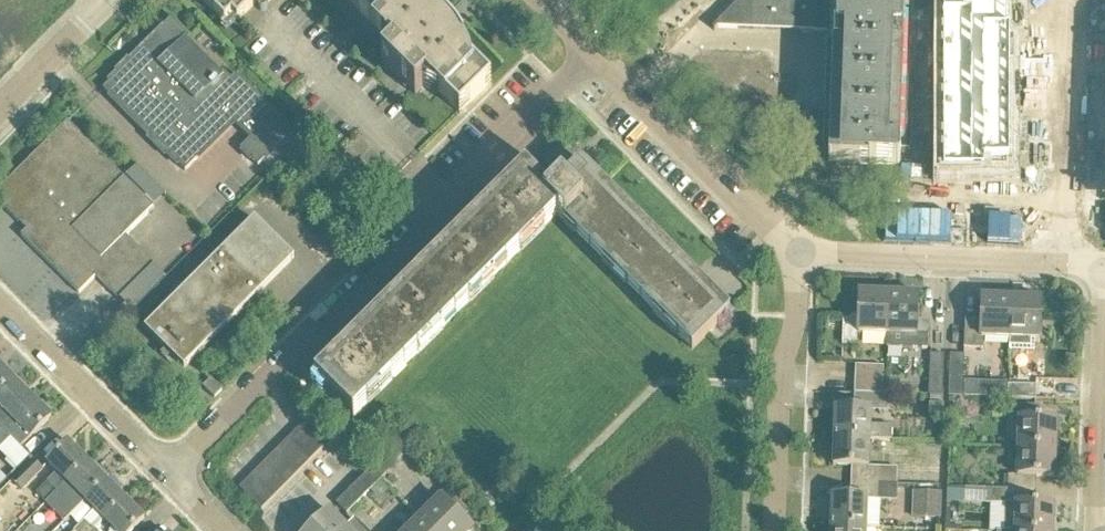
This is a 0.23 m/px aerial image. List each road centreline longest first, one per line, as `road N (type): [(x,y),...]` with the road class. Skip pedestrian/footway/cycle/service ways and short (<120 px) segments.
road 1 (residential): [(597,51),(169,476)]
road 2 (unclassified): [(597,51),(798,251)]
road 3 (unclassified): [(798,251),(796,317),(779,374),(774,530)]
road 4 (residential): [(1061,263),(1067,31),(1080,0)]
road 5 (residential): [(1095,530),(1104,265)]
road 6 (unclassified): [(798,251),(1061,263)]
road 7 (residential): [(169,476),(0,308)]
road 8 (residential): [(111,1),(0,112)]

